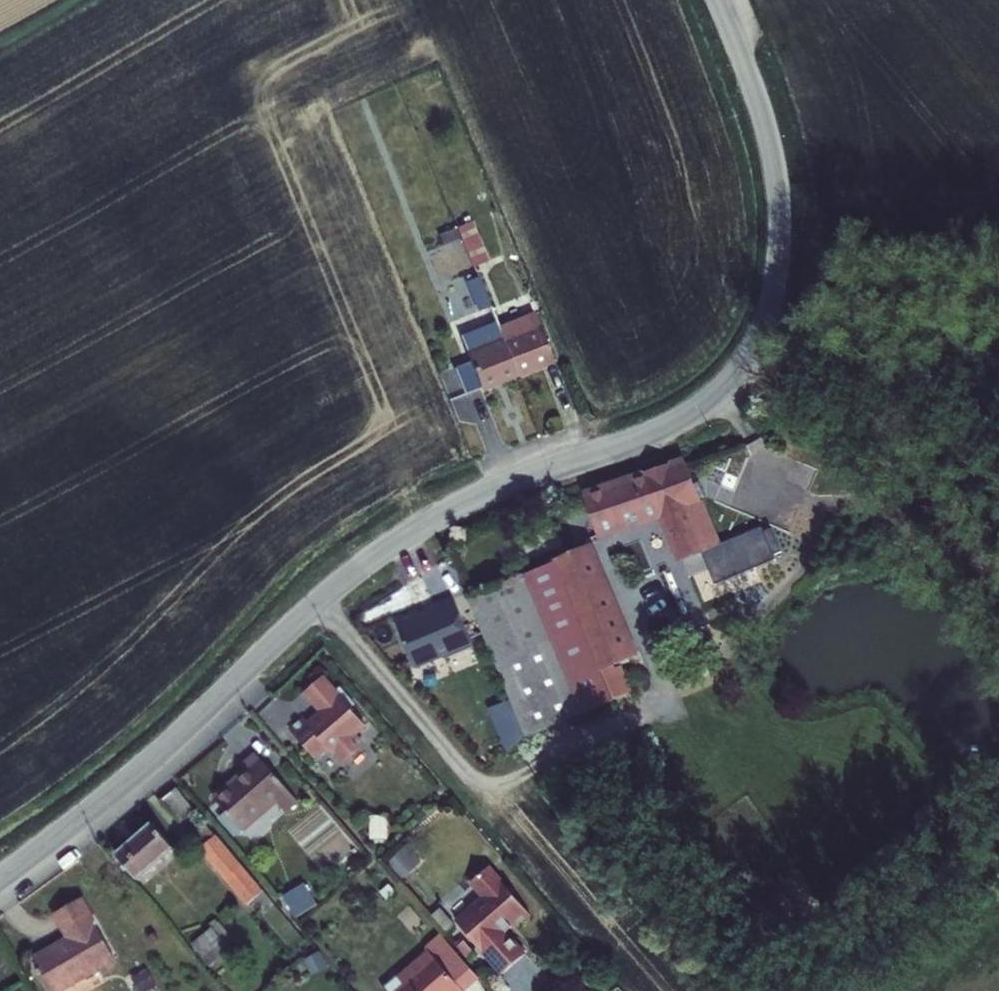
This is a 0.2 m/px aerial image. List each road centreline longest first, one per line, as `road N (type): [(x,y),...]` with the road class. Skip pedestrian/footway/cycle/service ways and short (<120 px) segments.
road 1 (tertiary): [(0,878),(125,781),(317,600),(394,539),(482,493),(668,424),(724,384),(772,298),(781,210),(764,116),(717,0)]

